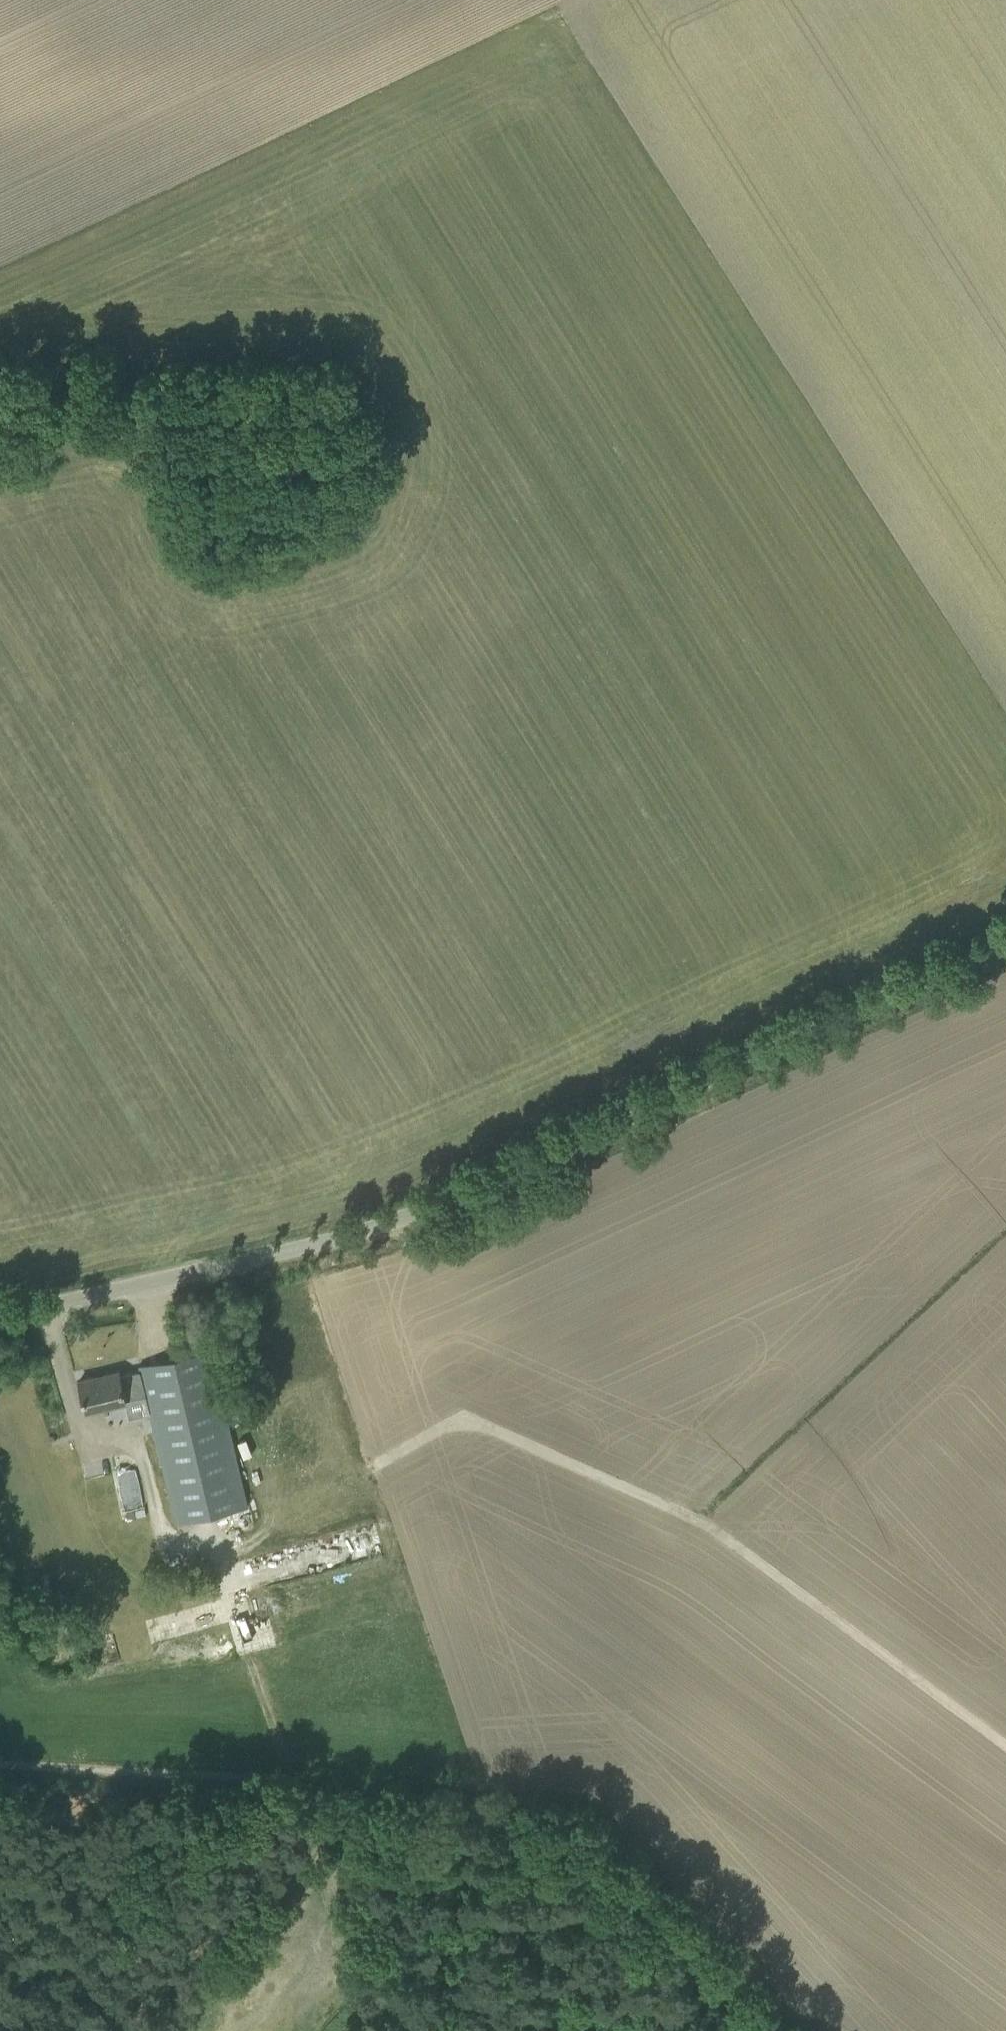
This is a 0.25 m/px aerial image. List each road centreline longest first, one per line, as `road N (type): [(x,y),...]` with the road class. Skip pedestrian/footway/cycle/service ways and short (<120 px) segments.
road 1 (unclassified): [(0,1319),(372,1233),(1005,932)]
road 2 (track): [(344,1834),(618,1861),(778,2030)]
road 3 (track): [(0,1767),(269,1774),(344,1834)]

